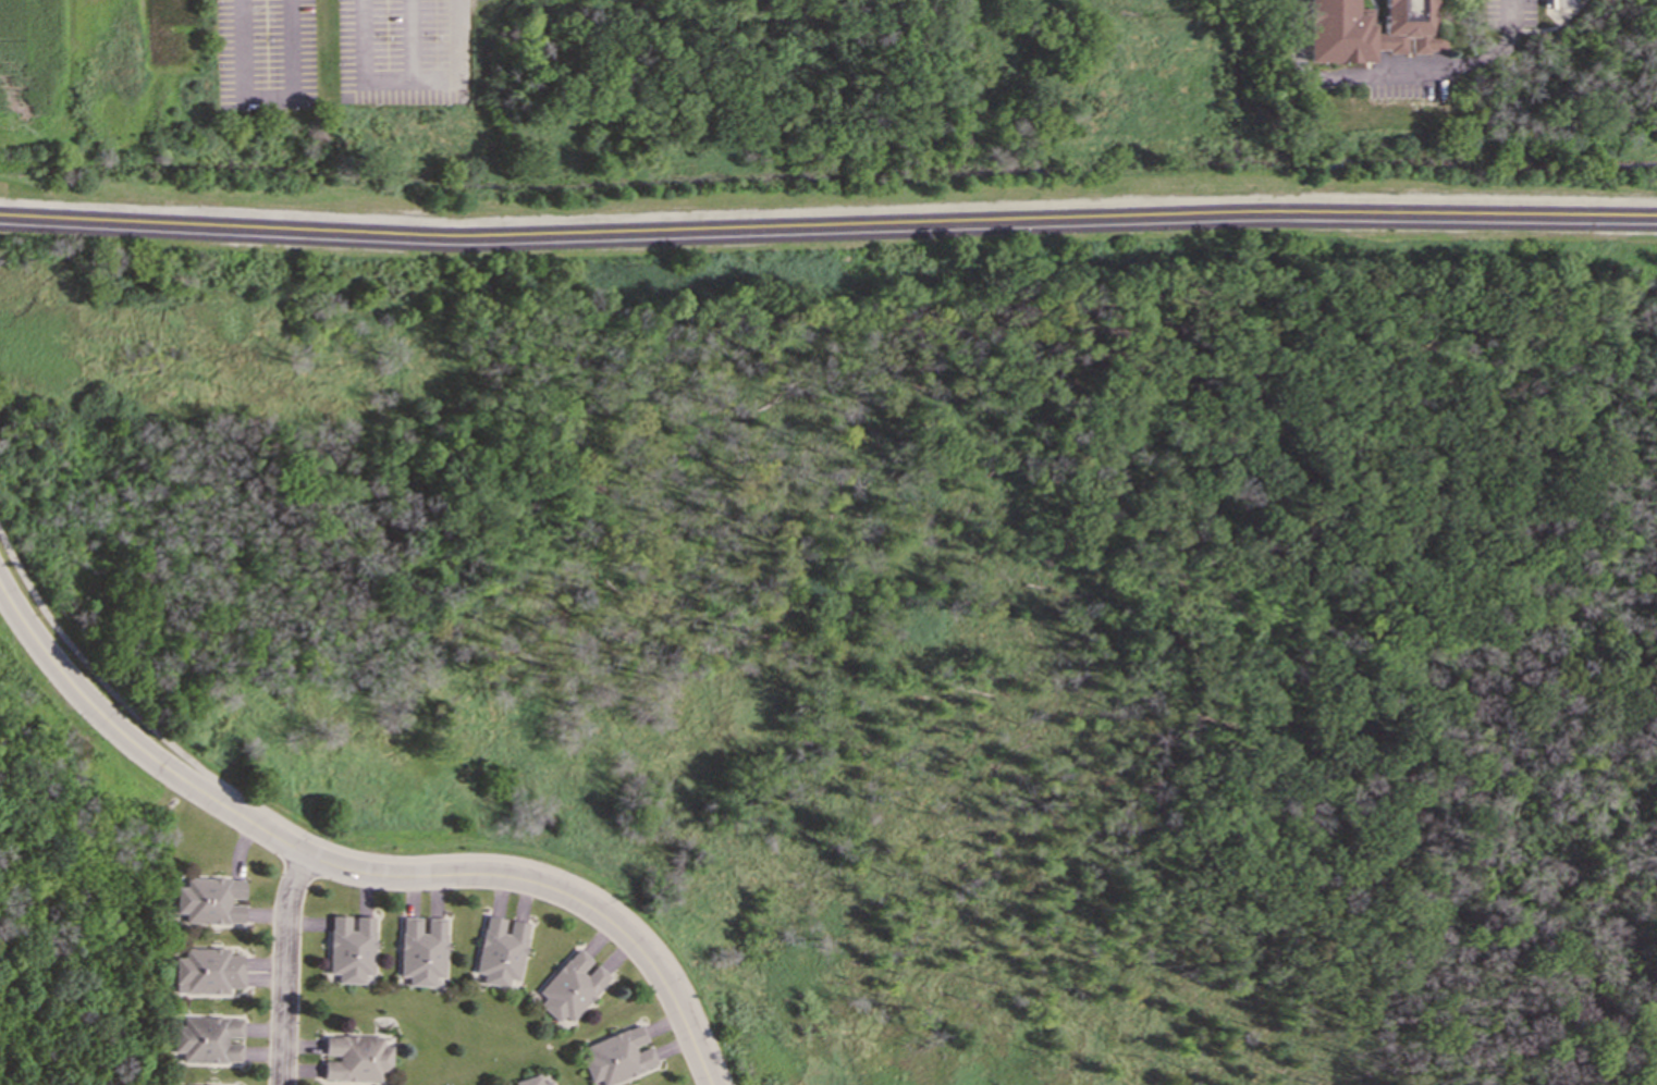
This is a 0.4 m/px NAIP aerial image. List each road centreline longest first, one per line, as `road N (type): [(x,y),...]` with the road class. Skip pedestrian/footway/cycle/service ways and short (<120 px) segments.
road 1 (residential): [(0,215),(469,243),(1264,218),(1656,222)]
road 2 (residential): [(710,1084),(650,962),(582,903),(508,878),(378,877),(305,855)]
road 3 (residential): [(305,855),(119,733),(47,655),(0,584)]
road 4 (residential): [(305,855),(287,903),(282,1084)]

